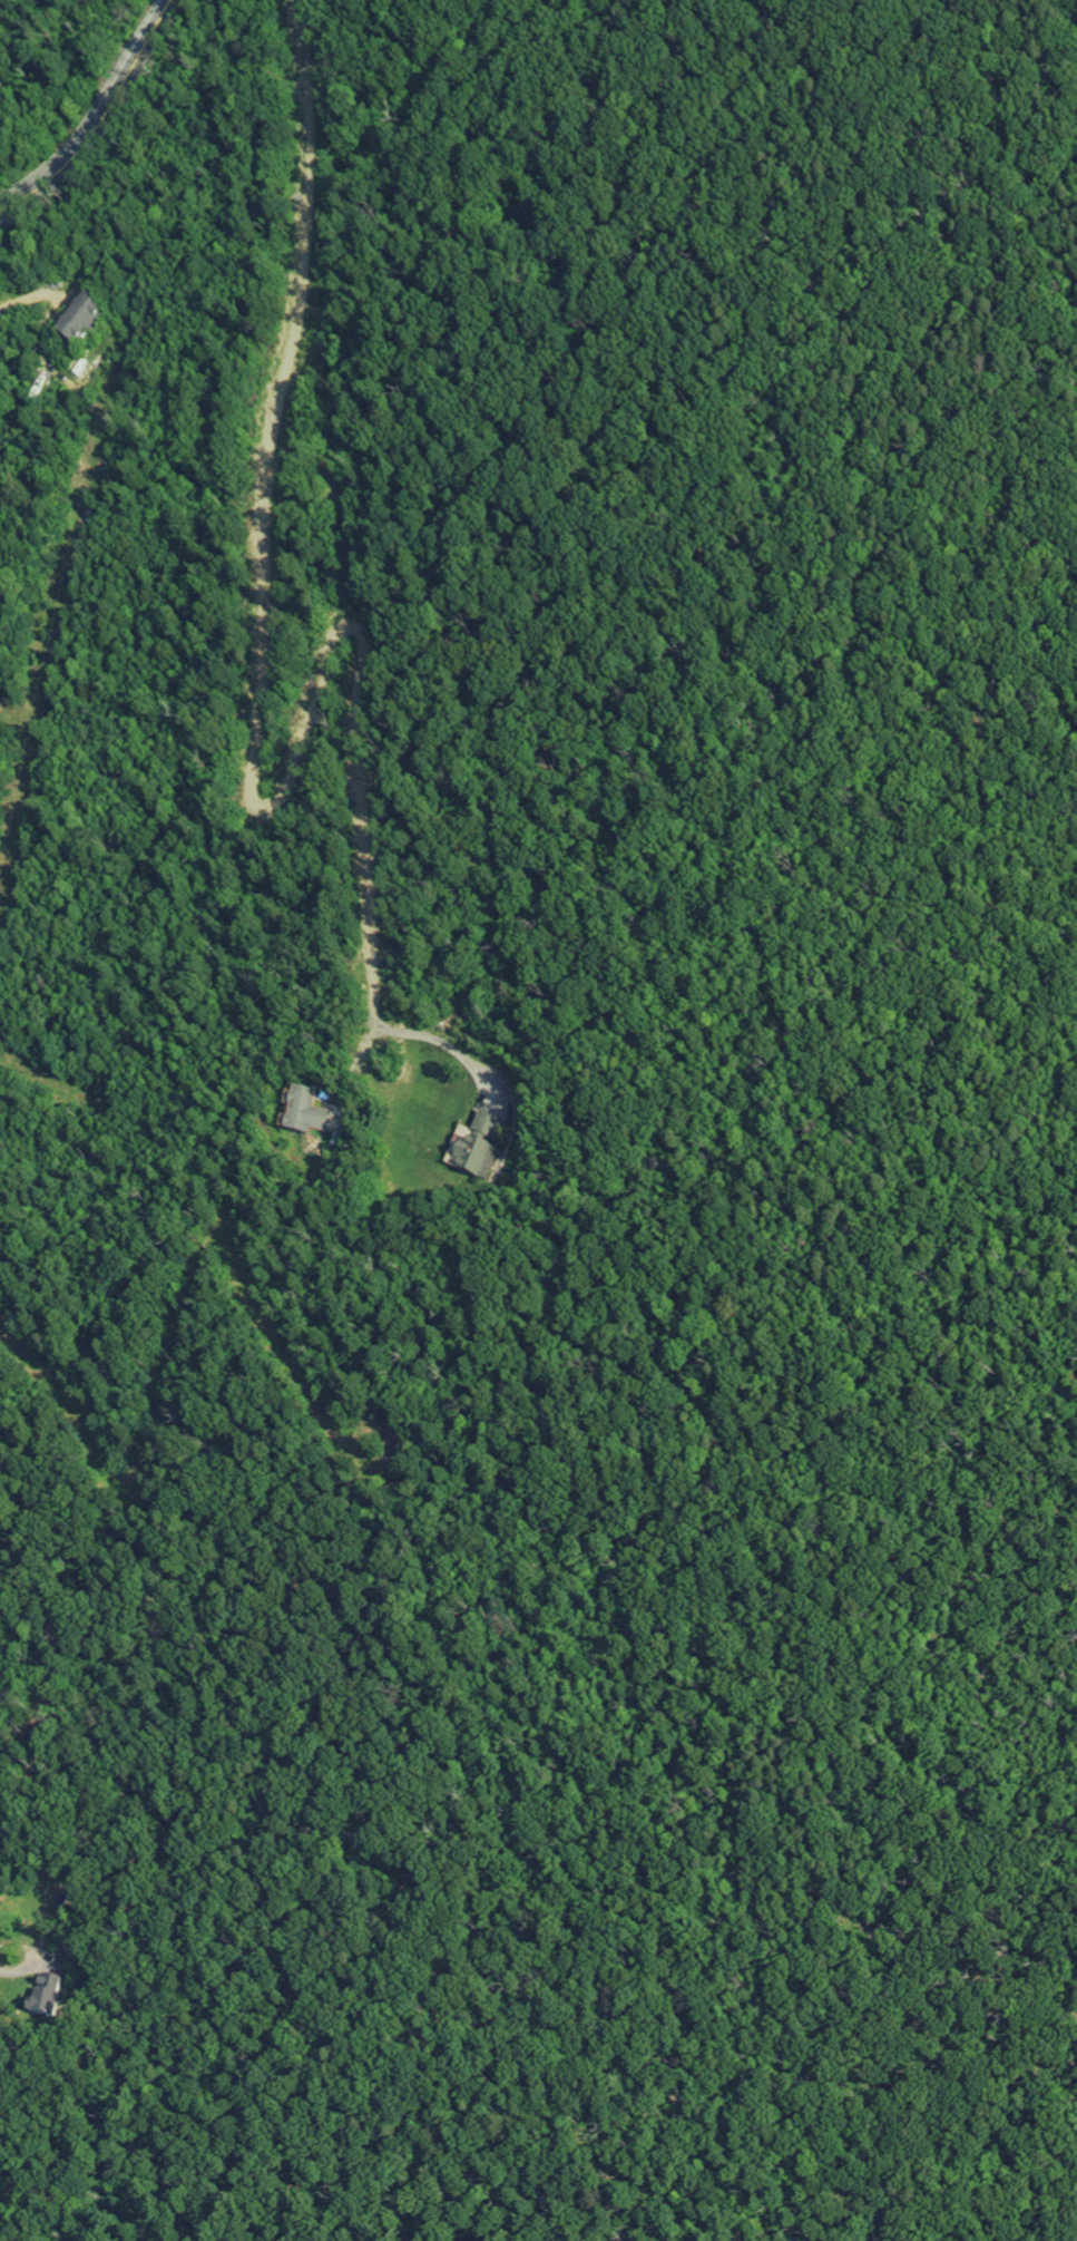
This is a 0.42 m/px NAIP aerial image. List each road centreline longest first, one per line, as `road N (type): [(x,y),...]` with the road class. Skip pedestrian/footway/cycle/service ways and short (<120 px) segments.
road 1 (residential): [(302,0),(310,187),(302,305),(274,428),(257,778),(260,802),(276,806),(290,793),(333,656),(345,632),(362,635),(376,1026)]
road 2 (secondary): [(170,0),(90,136),(46,189),(0,210)]

